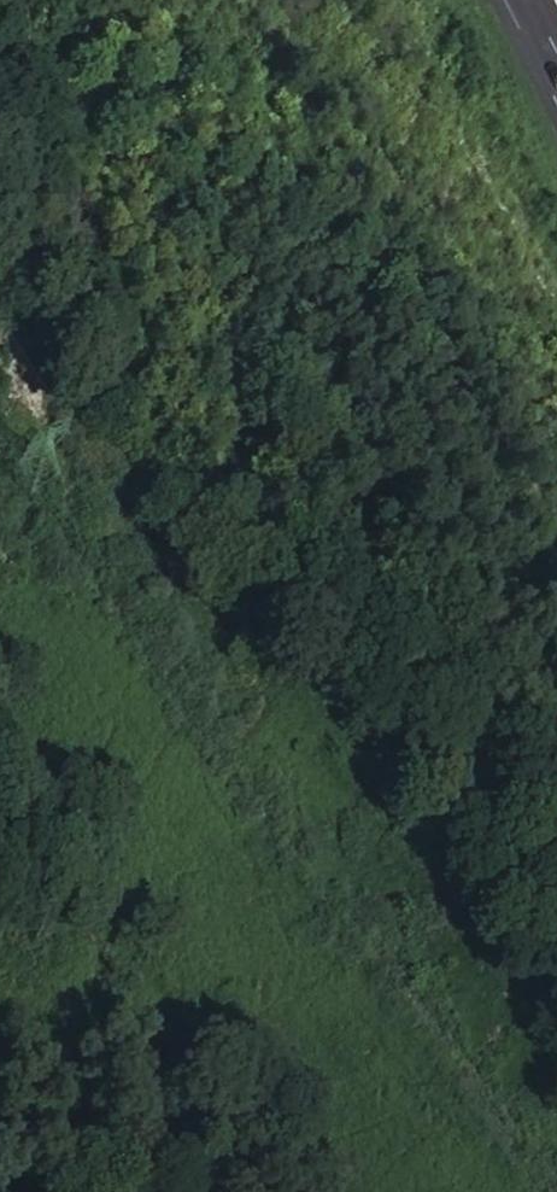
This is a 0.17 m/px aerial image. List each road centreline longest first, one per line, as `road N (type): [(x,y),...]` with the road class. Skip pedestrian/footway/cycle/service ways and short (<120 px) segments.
road 1 (track): [(556,1178),(428,1012),(197,746),(50,514)]

